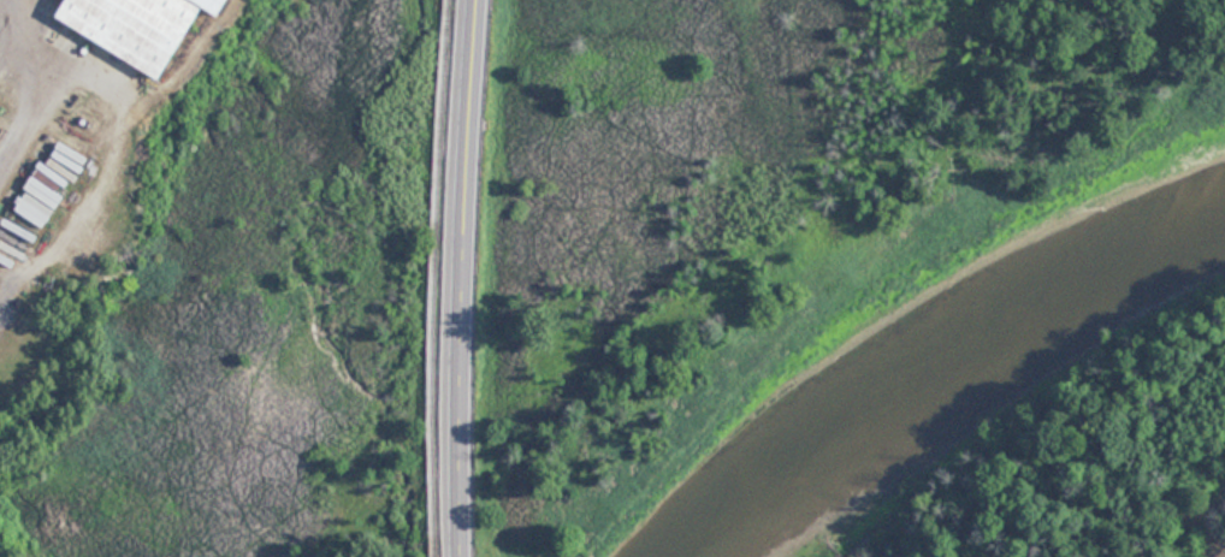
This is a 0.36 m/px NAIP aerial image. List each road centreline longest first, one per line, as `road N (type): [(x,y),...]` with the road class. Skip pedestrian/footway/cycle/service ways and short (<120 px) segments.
road 1 (primary): [(463,556),(460,352),(478,0)]

